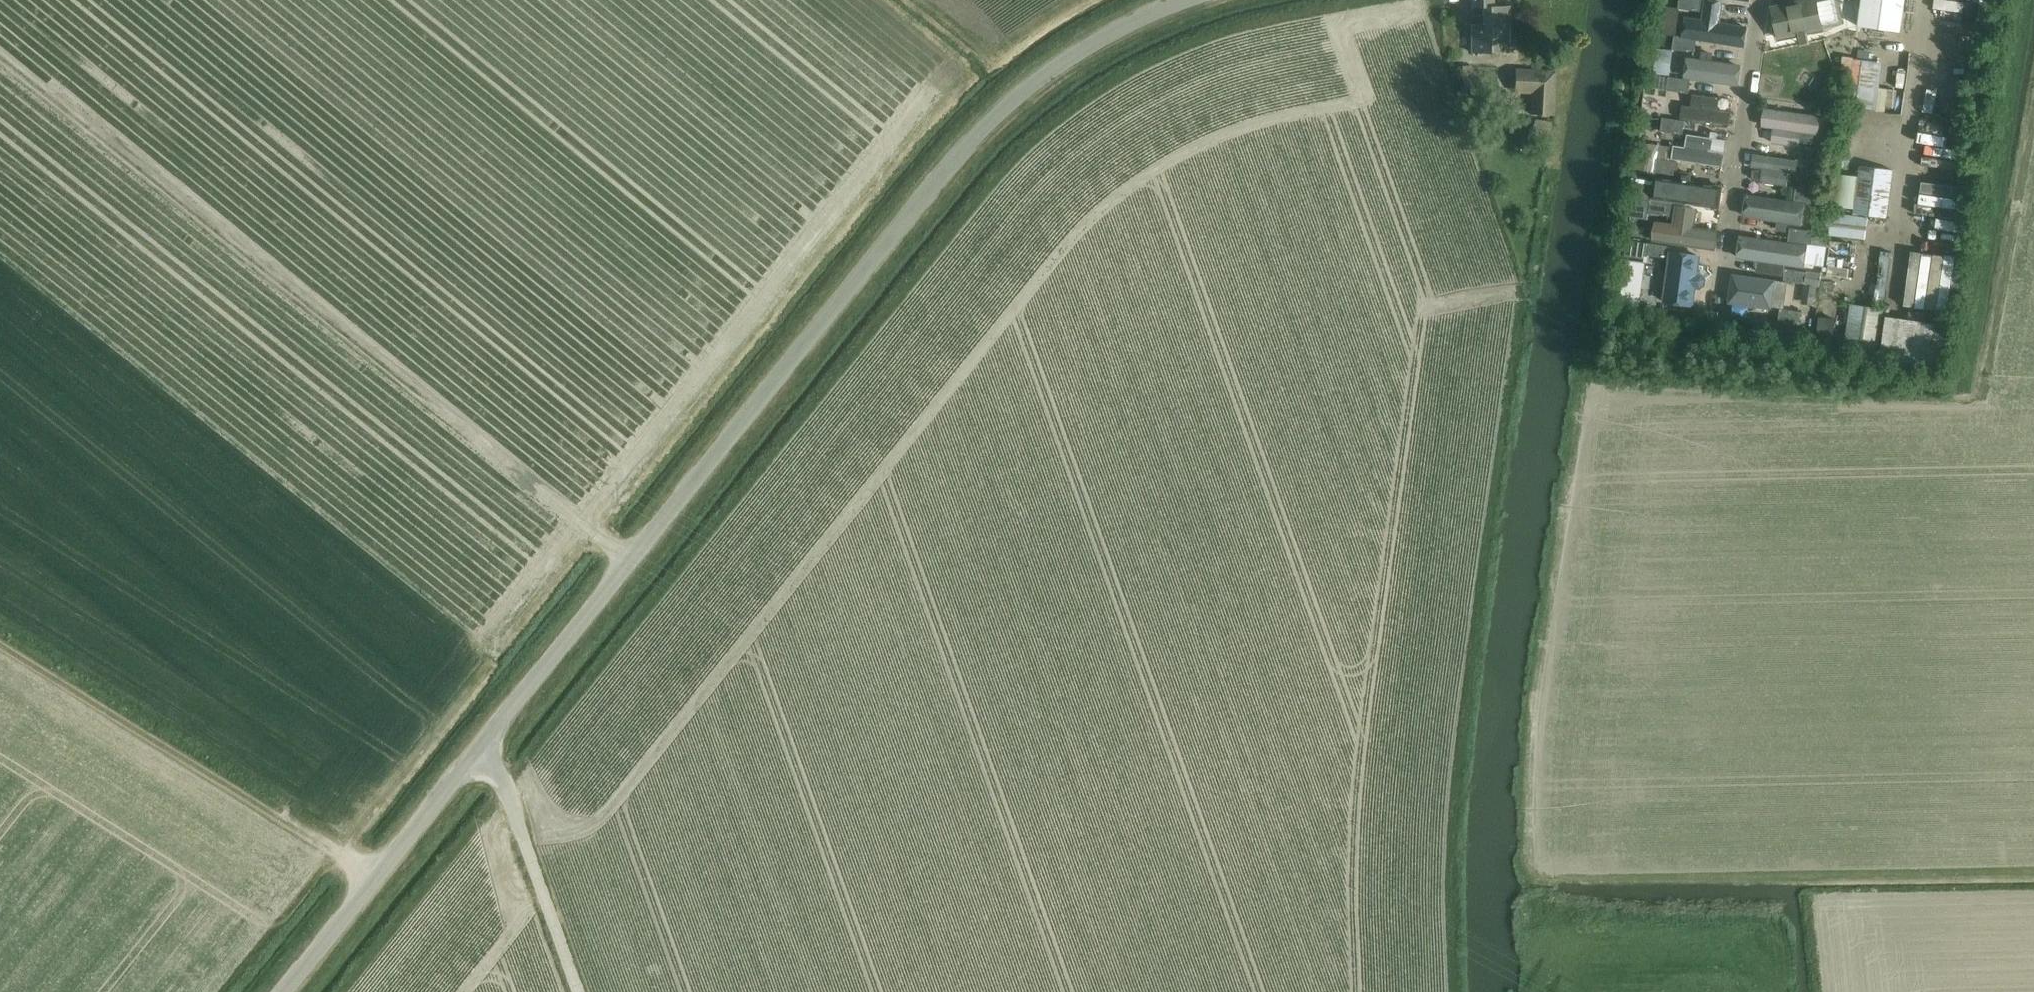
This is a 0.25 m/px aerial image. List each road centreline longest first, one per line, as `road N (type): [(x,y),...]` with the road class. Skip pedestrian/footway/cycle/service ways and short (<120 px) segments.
road 1 (unclassified): [(282,991),(962,150),(1078,51),(1183,0)]
road 2 (track): [(630,558),(0,49)]
road 3 (track): [(1604,363),(1959,400),(2022,0)]
road 4 (track): [(376,875),(0,641)]
road 5 (residential): [(1714,303),(1762,0)]

